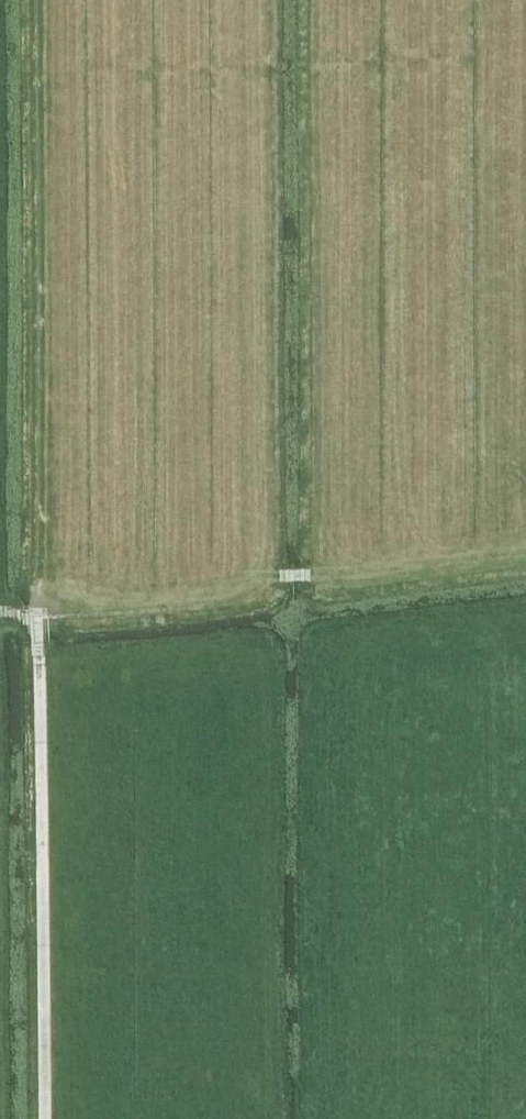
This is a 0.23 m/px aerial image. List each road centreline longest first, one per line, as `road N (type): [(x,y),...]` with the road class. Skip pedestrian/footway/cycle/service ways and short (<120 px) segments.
road 1 (track): [(35,610),(40,1118)]

